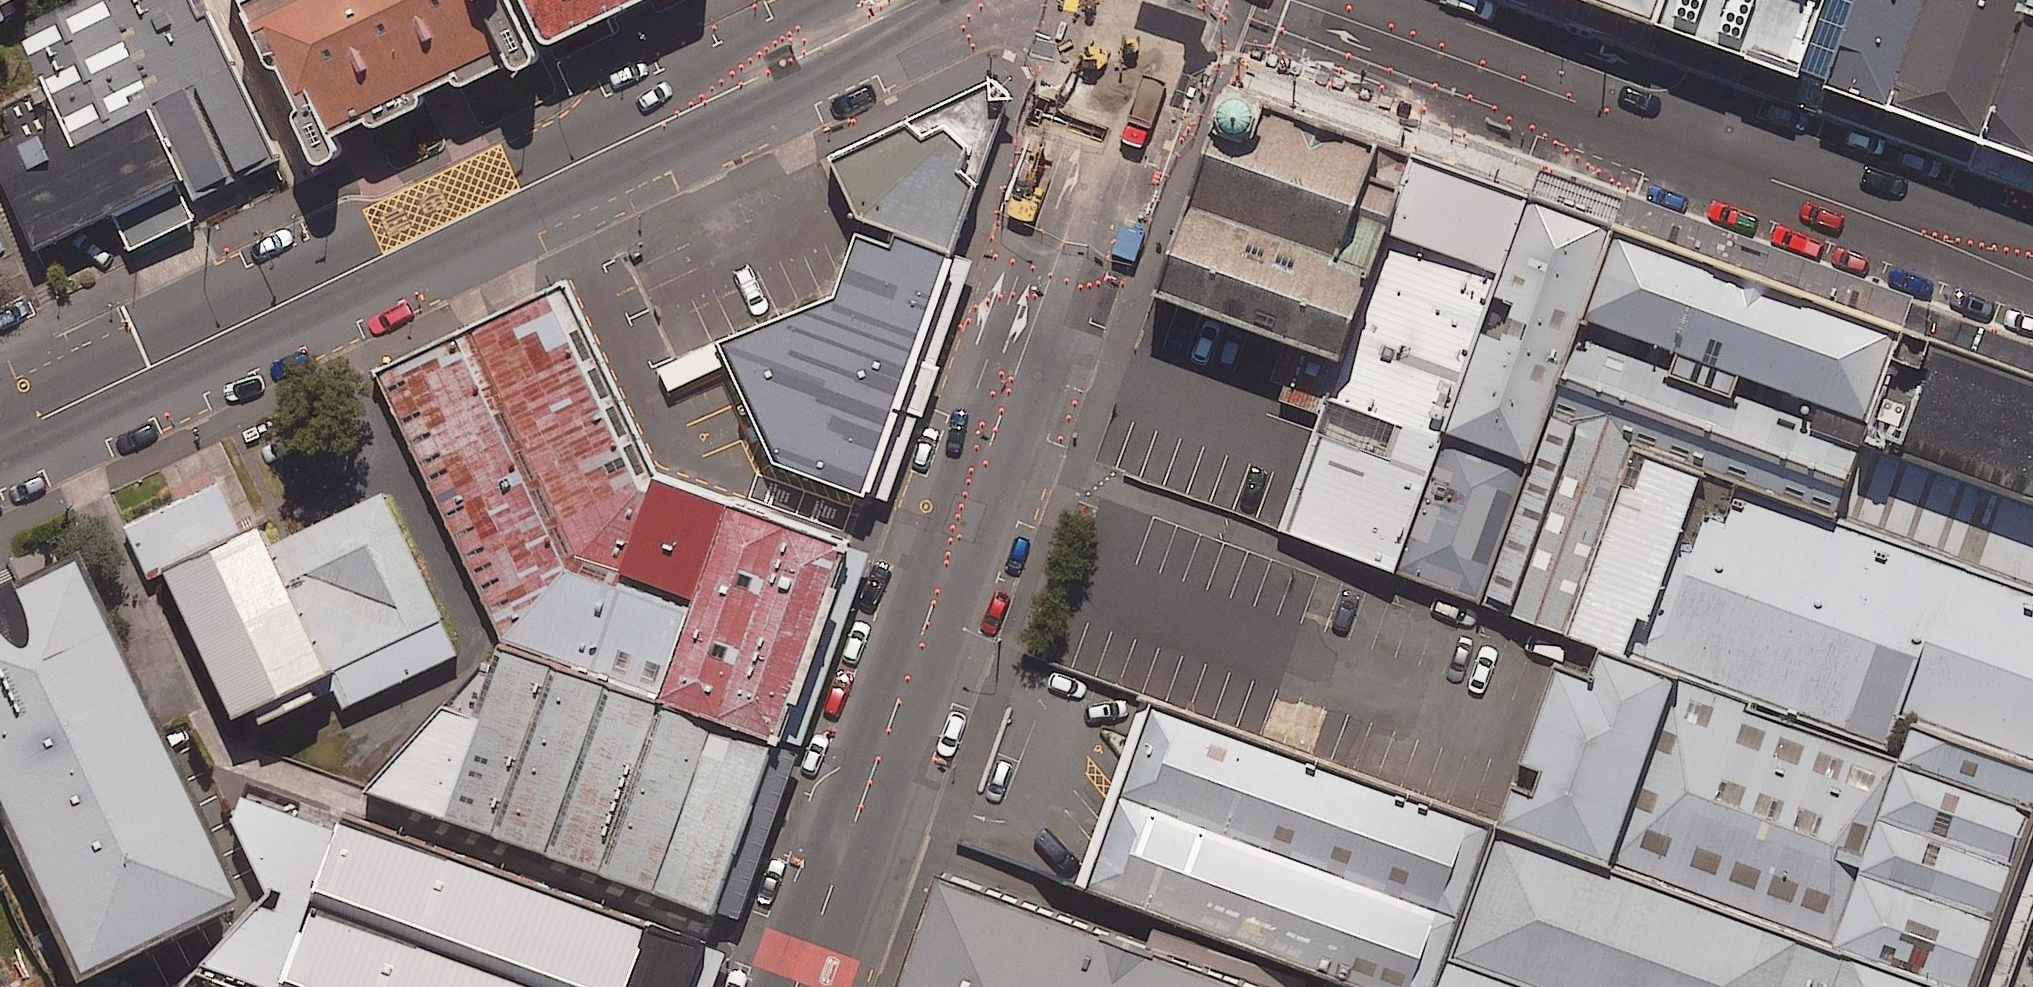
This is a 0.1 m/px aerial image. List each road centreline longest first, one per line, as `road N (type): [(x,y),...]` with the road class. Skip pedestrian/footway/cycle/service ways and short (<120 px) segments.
road 1 (tertiary): [(785,986),(1157,0)]
road 2 (tertiary): [(945,0),(0,444)]
road 3 (tertiary): [(1304,0),(2032,263)]

